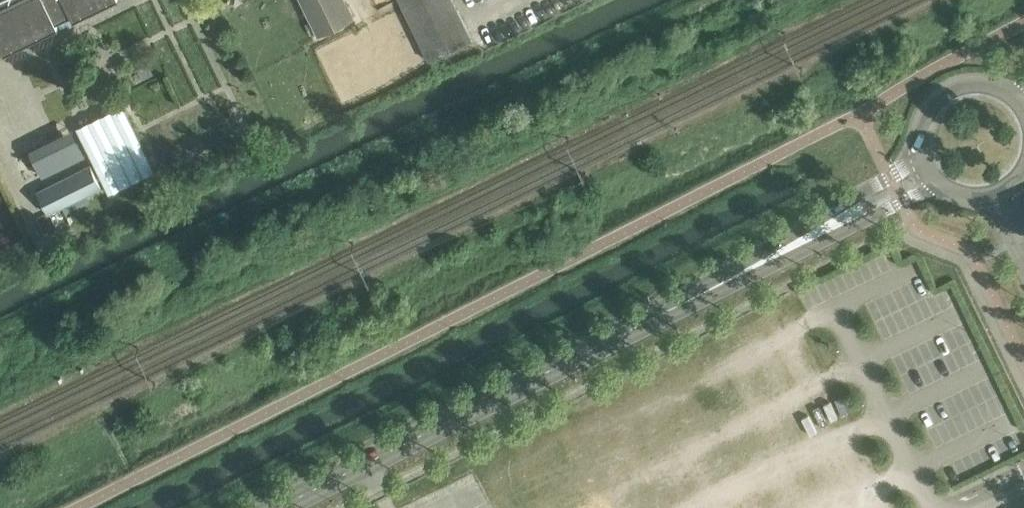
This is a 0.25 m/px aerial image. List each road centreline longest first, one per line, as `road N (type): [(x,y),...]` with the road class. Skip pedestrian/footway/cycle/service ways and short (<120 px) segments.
road 1 (secondary): [(278,507),(714,288)]
road 2 (secondary): [(714,288),(902,202),(951,192)]
road 3 (secondary): [(919,142),(889,177),(714,288)]
road 4 (secondary): [(1008,95),(974,84),(941,96),(919,142)]

